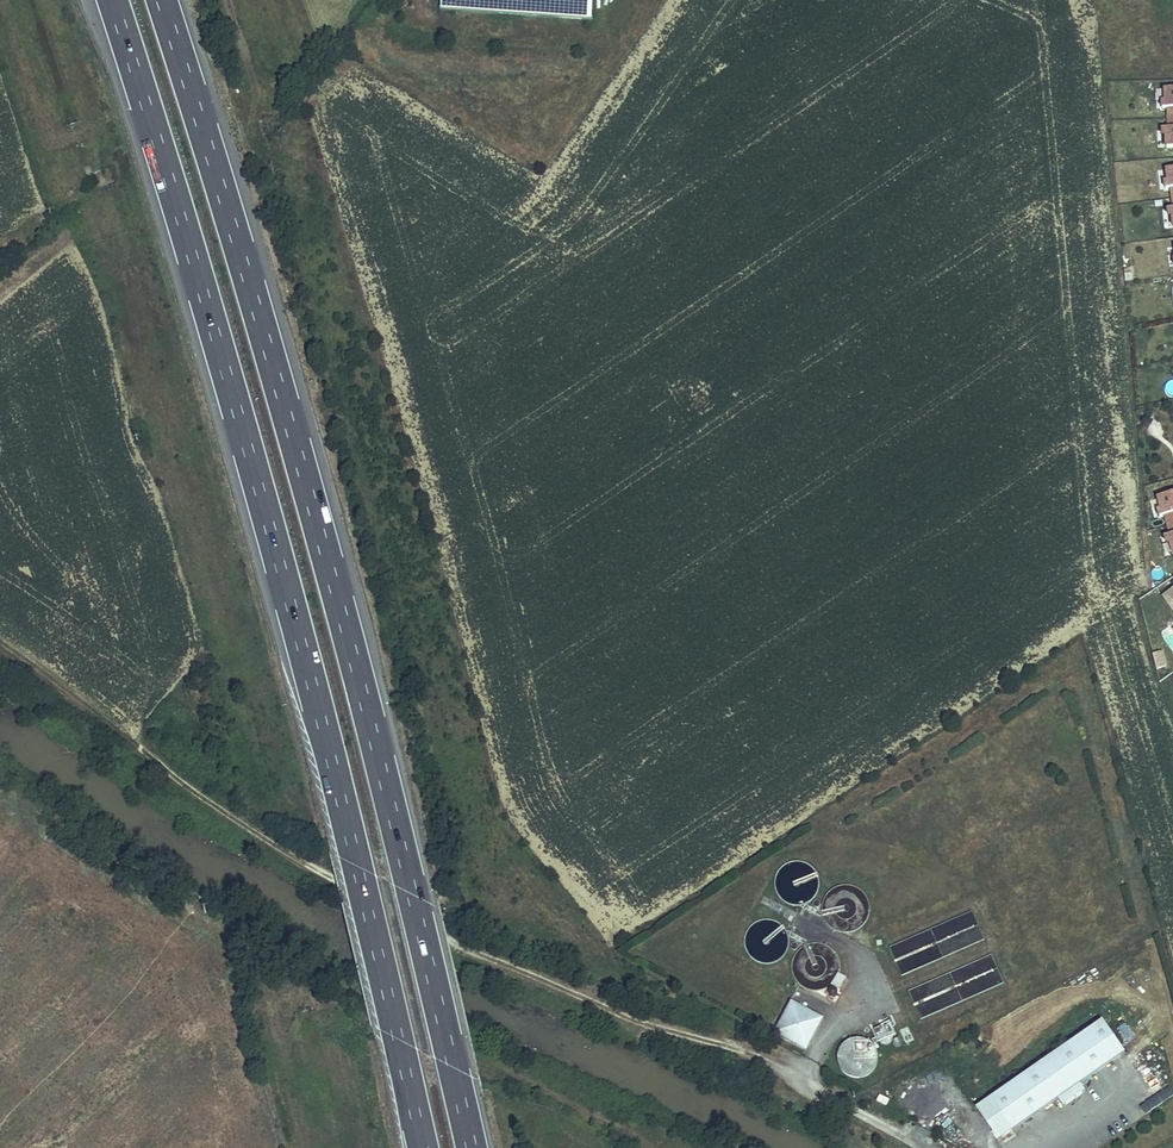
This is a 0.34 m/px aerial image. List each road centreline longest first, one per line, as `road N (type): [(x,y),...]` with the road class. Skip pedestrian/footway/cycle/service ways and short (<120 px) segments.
road 1 (motorway): [(472,1147),(334,587),(161,0)]
road 2 (motorway): [(112,0),(287,593),(422,1147)]
road 3 (track): [(653,1147),(339,980),(81,860),(0,801)]
road 4 (track): [(805,1082),(734,1044),(668,1027),(457,941),(254,831),(160,762)]
road 5 (track): [(255,118),(259,83),(232,0)]

